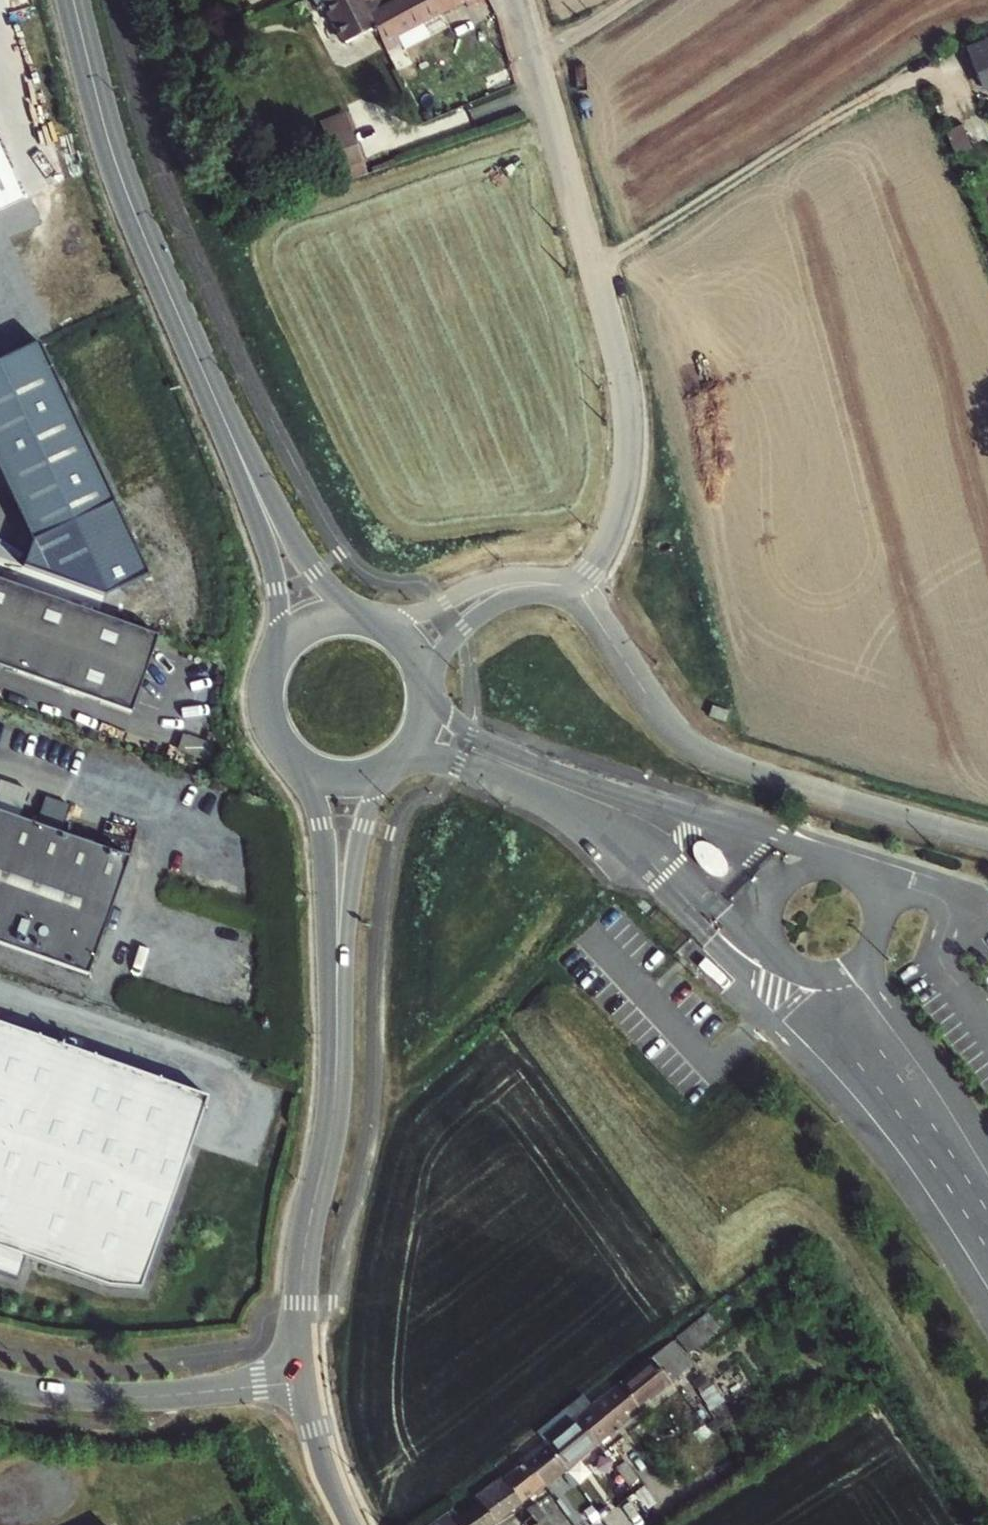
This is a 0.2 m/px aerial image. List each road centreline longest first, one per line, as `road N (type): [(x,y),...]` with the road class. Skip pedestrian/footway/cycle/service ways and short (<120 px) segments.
road 1 (tertiary): [(76,0),(135,209),(240,455)]
road 2 (residential): [(595,269),(891,88),(935,73)]
road 3 (tertiary): [(336,1016),(336,1104),(303,1276),(308,1380)]
road 4 (residential): [(595,269),(627,388),(629,464),(611,542),(575,582)]
road 5 (residential): [(987,839),(736,765),(683,736)]
road 6 (tertiary): [(308,1380),(146,1397),(0,1384)]
road 7 (tertiary): [(292,763),(324,840),(336,1016)]
road 8 (tertiary): [(336,1016),(365,829),(393,769)]
road 9 (residential): [(537,64),(595,269)]
road 10 (tertiary): [(366,618),(319,579),(240,455)]
road 11 (tertiary): [(240,455),(277,584),(274,657)]
road 12 (residential): [(575,582),(497,580),(417,616),(377,621)]
road 13 (residential): [(429,684),(449,645),(485,612),(519,594),(575,582)]
road 14 (residential): [(575,582),(683,736)]
road 15 (tertiary): [(351,1524),(322,1452),(308,1380)]

